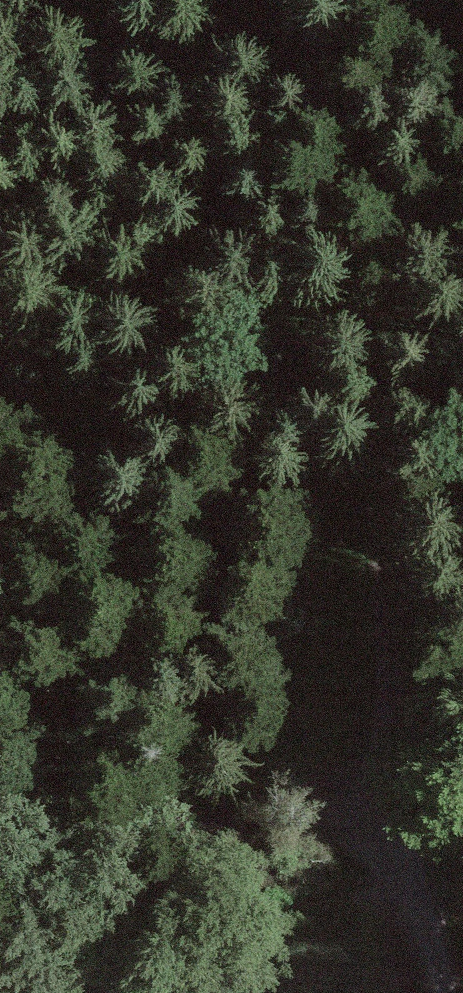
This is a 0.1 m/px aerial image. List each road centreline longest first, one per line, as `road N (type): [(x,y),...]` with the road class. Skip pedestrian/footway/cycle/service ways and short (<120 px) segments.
road 1 (track): [(339,0),(409,741),(348,796),(176,821),(86,818),(0,802)]
road 2 (track): [(0,20),(54,101),(124,441),(181,551),(348,796)]
road 3 (unclassified): [(440,992),(409,741)]

